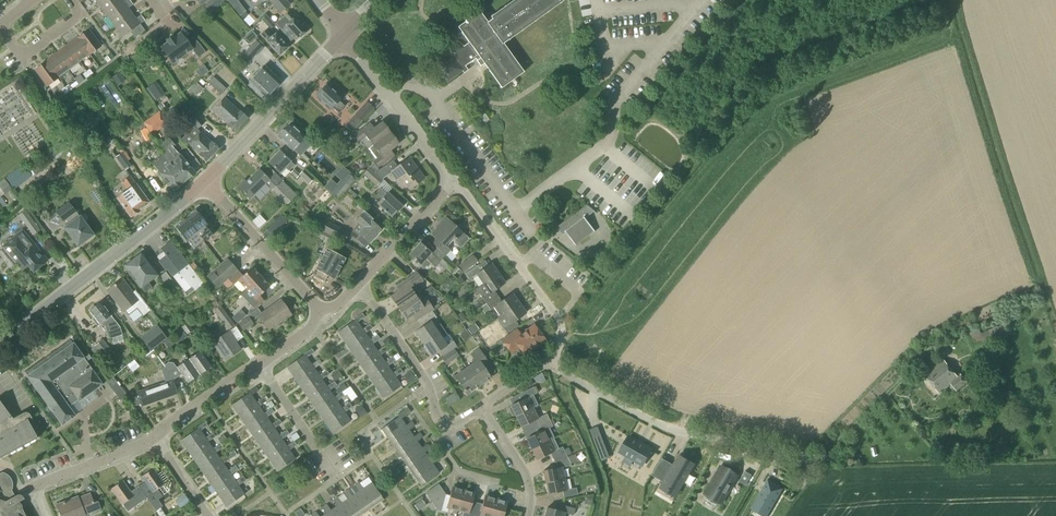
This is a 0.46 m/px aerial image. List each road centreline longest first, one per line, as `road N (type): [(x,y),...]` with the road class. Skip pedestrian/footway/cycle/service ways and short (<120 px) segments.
road 1 (residential): [(549,362),(662,425),(806,457),(941,341),(985,324)]
road 2 (tertiary): [(0,346),(205,182)]
road 3 (residential): [(486,410),(454,428),(441,423),(425,383),(358,288)]
road 4 (tertiary): [(205,182),(344,35)]
road 5 (residential): [(454,180),(344,35)]
road 6 (residential): [(323,310),(205,182)]
road 7 (residential): [(47,515),(36,487),(157,438)]
road 8 (residential): [(358,288),(454,180)]
road 9 (residential): [(336,479),(261,367)]
road 10 (residential): [(157,438),(261,367)]

